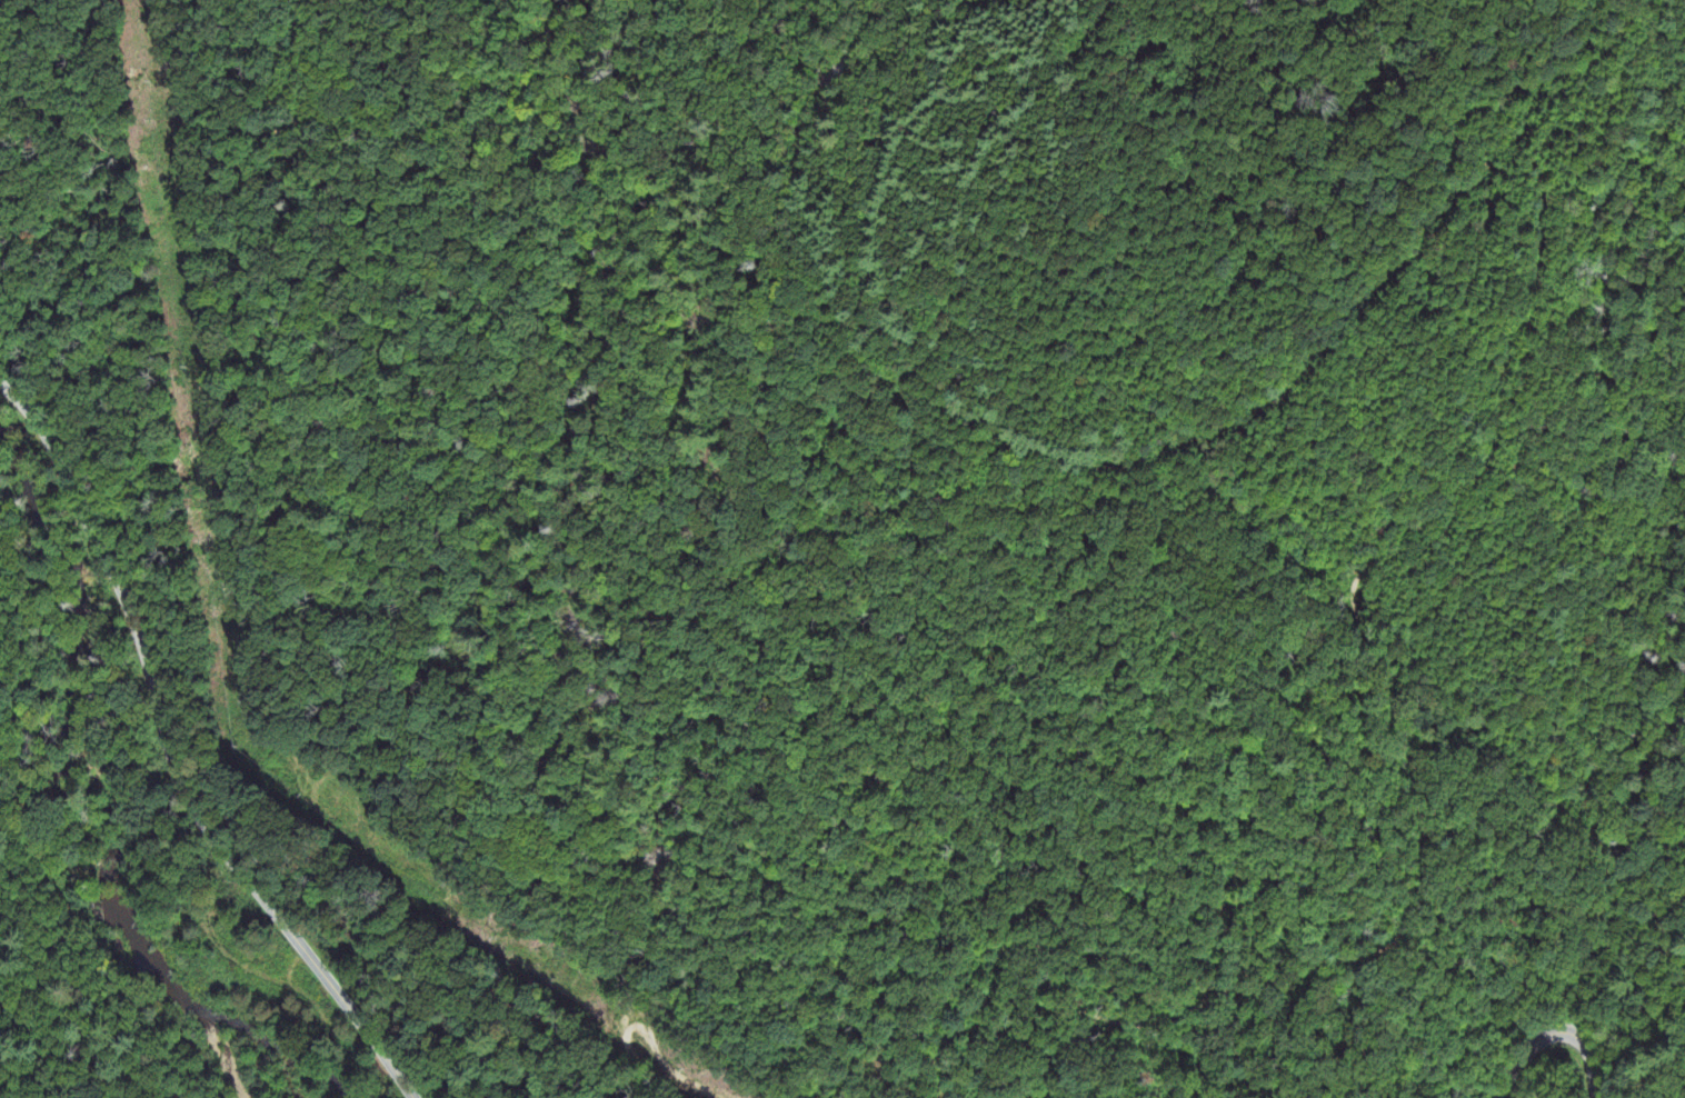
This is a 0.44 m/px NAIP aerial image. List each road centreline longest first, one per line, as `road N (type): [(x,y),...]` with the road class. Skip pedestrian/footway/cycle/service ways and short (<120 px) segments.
road 1 (tertiary): [(0,385),(38,423),(106,557),(134,621),(185,792),(413,1097)]
road 2 (tertiary): [(1502,1097),(1531,1050),(1564,1034),(1585,1045),(1598,1097)]

